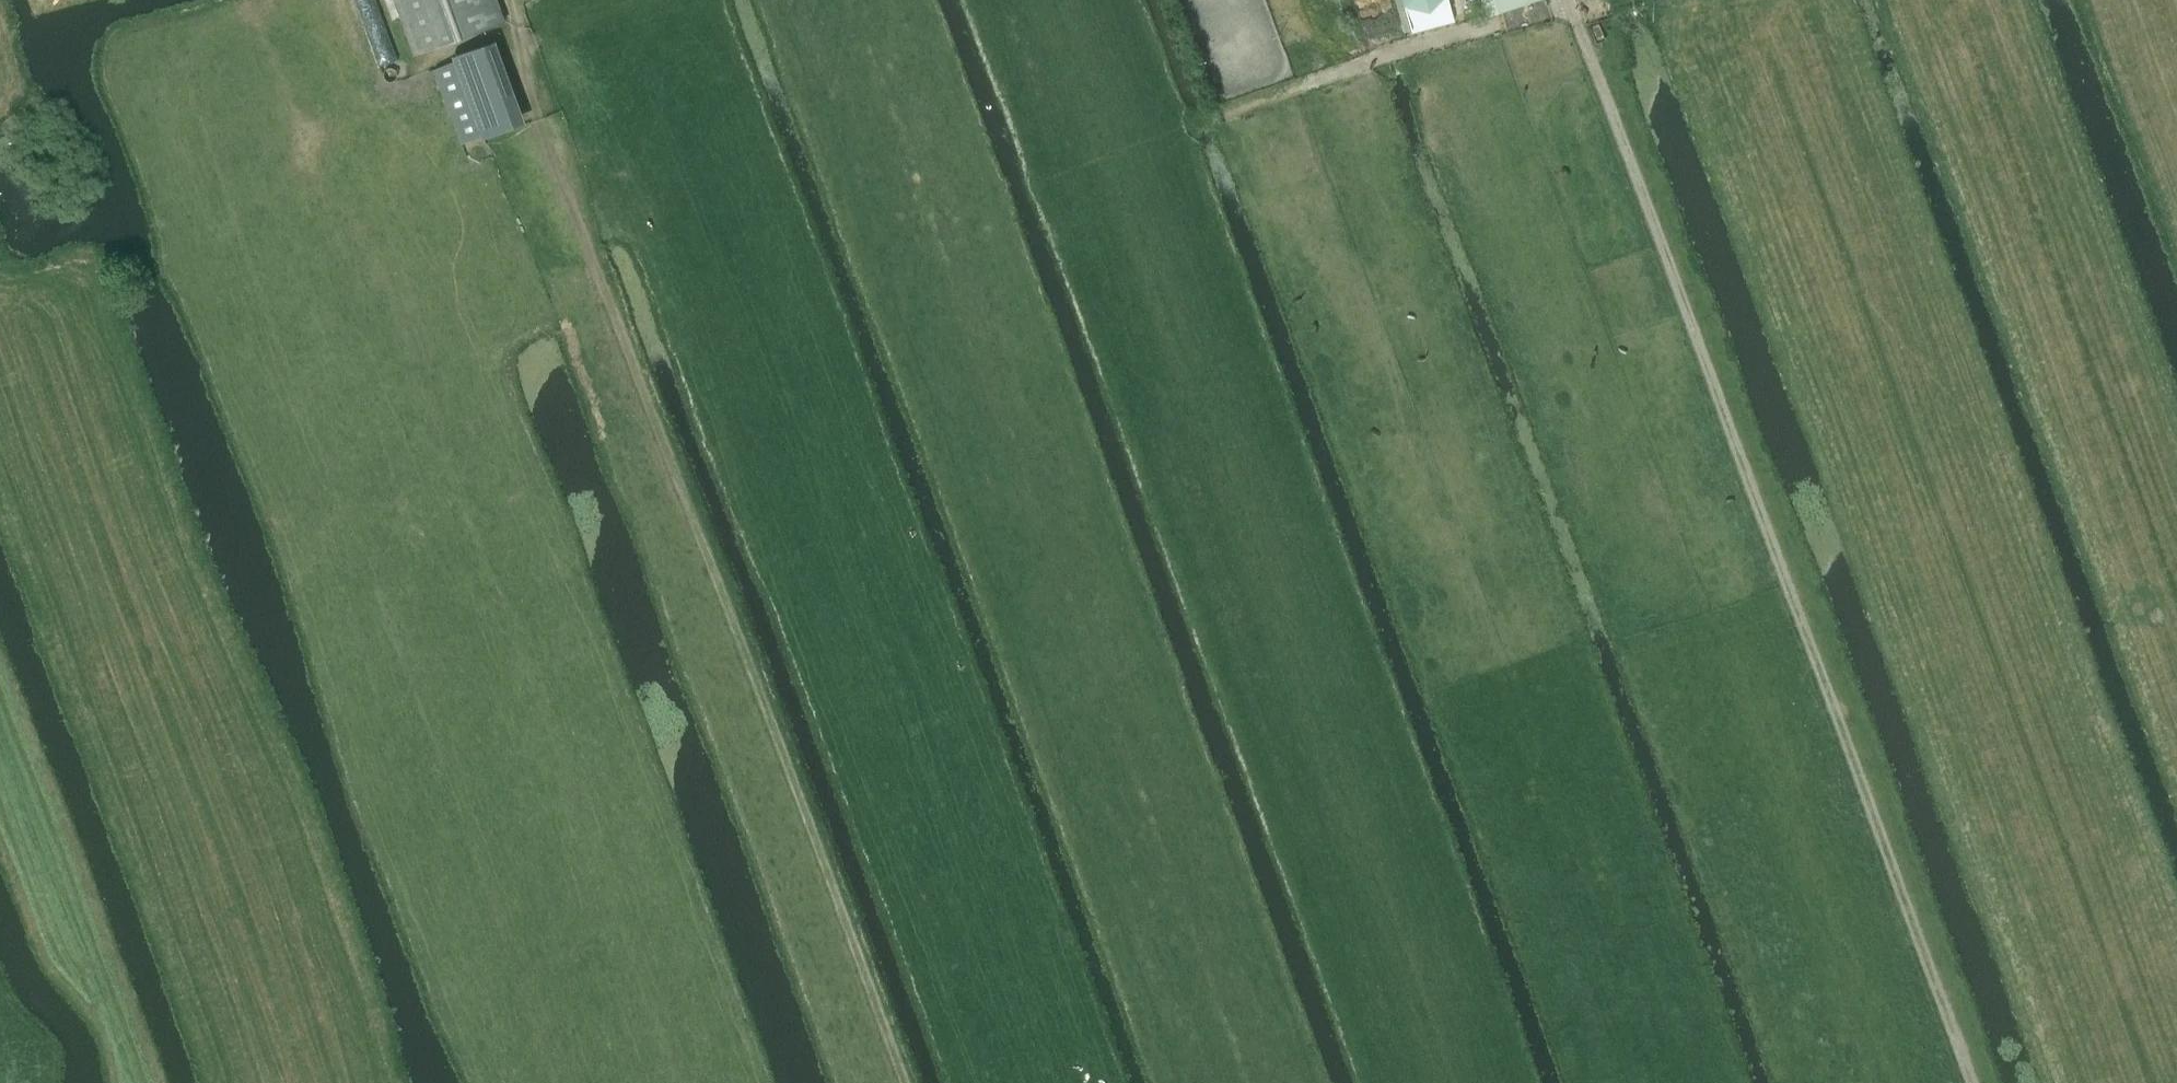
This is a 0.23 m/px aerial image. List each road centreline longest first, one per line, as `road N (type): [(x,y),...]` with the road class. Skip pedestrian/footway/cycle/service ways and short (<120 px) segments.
road 1 (track): [(1973,1082),(1573,0)]

